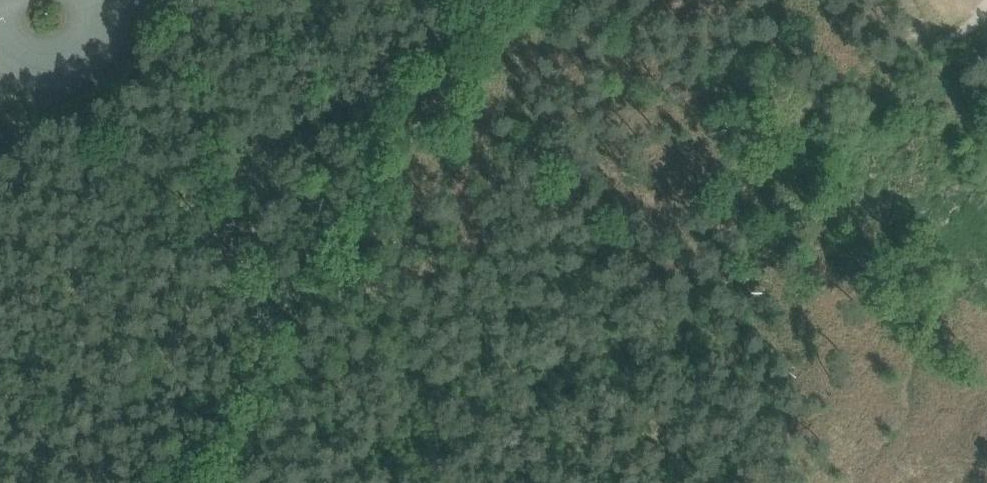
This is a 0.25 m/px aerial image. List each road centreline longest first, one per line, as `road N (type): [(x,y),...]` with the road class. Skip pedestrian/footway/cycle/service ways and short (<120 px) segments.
road 1 (track): [(489,0),(175,482)]

